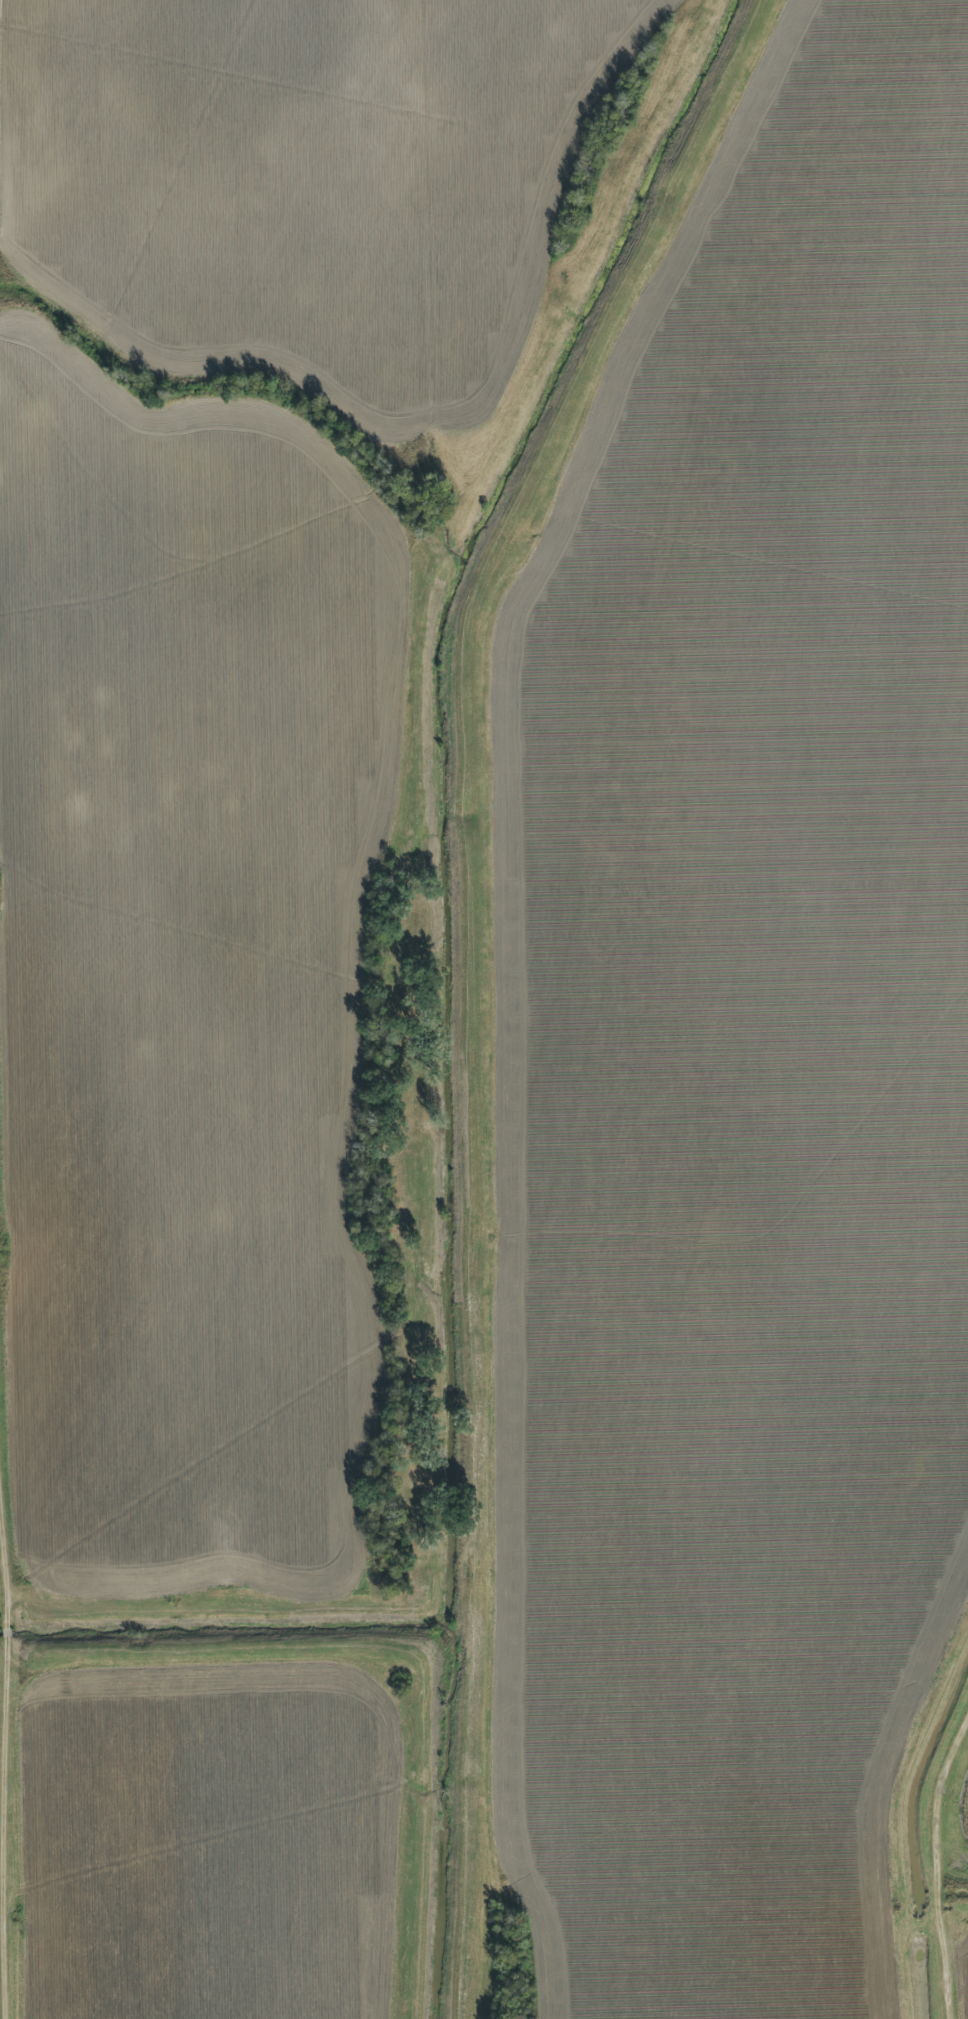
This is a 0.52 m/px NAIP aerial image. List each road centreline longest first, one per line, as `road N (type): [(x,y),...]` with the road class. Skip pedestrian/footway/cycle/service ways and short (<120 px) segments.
road 1 (track): [(967,1732),(943,1796),(939,1834),(954,2018)]

